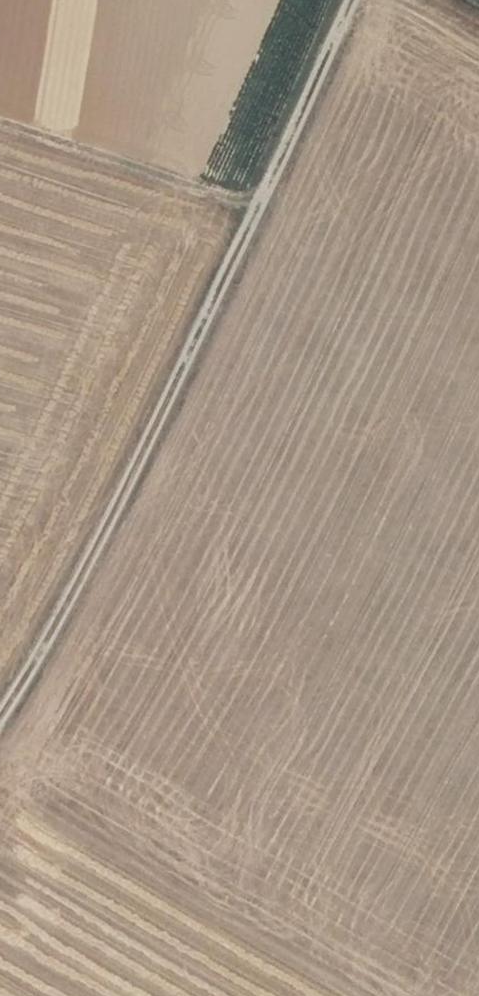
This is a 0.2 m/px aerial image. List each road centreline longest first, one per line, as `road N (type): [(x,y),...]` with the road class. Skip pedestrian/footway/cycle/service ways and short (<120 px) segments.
road 1 (track): [(0,717),(35,668),(151,433),(351,0)]
road 2 (track): [(260,198),(0,120)]

